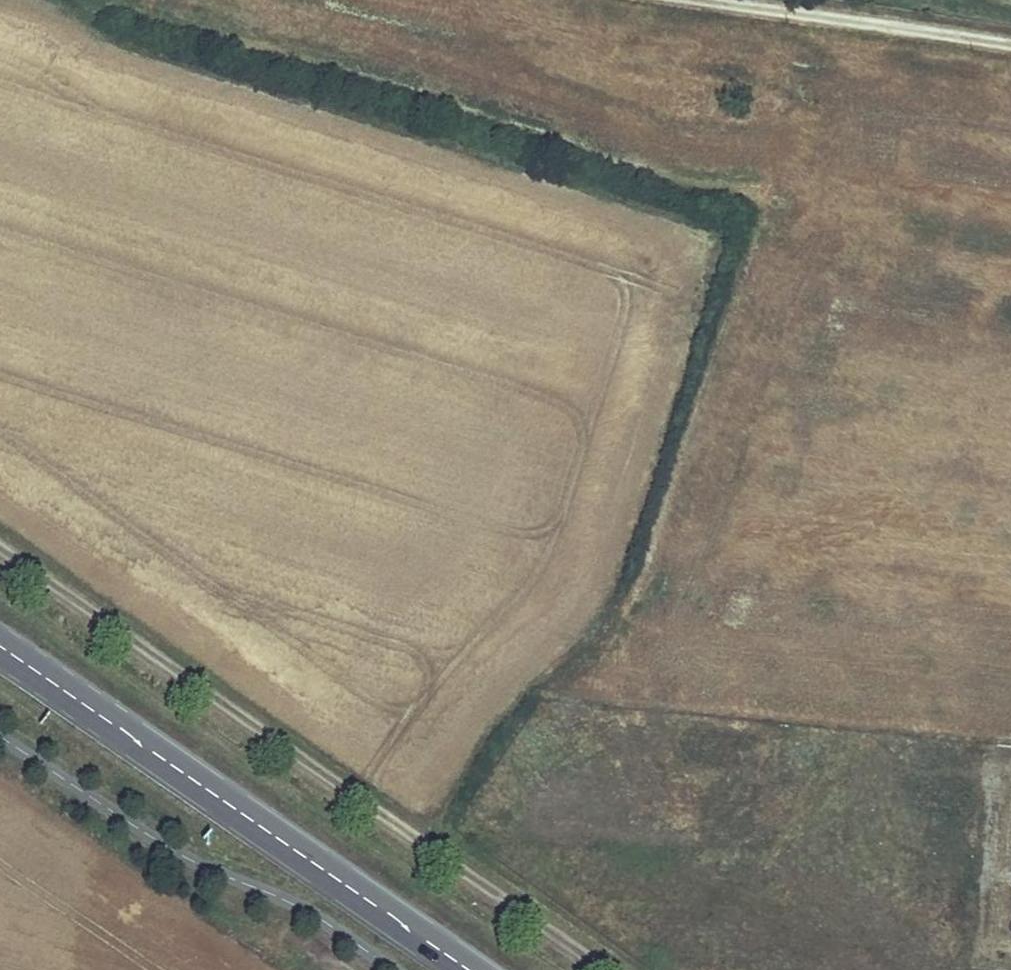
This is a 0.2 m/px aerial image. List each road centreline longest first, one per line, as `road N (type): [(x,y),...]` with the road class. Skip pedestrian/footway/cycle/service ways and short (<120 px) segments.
road 1 (track): [(0,545),(606,969)]
road 2 (secondary): [(0,643),(471,969)]

